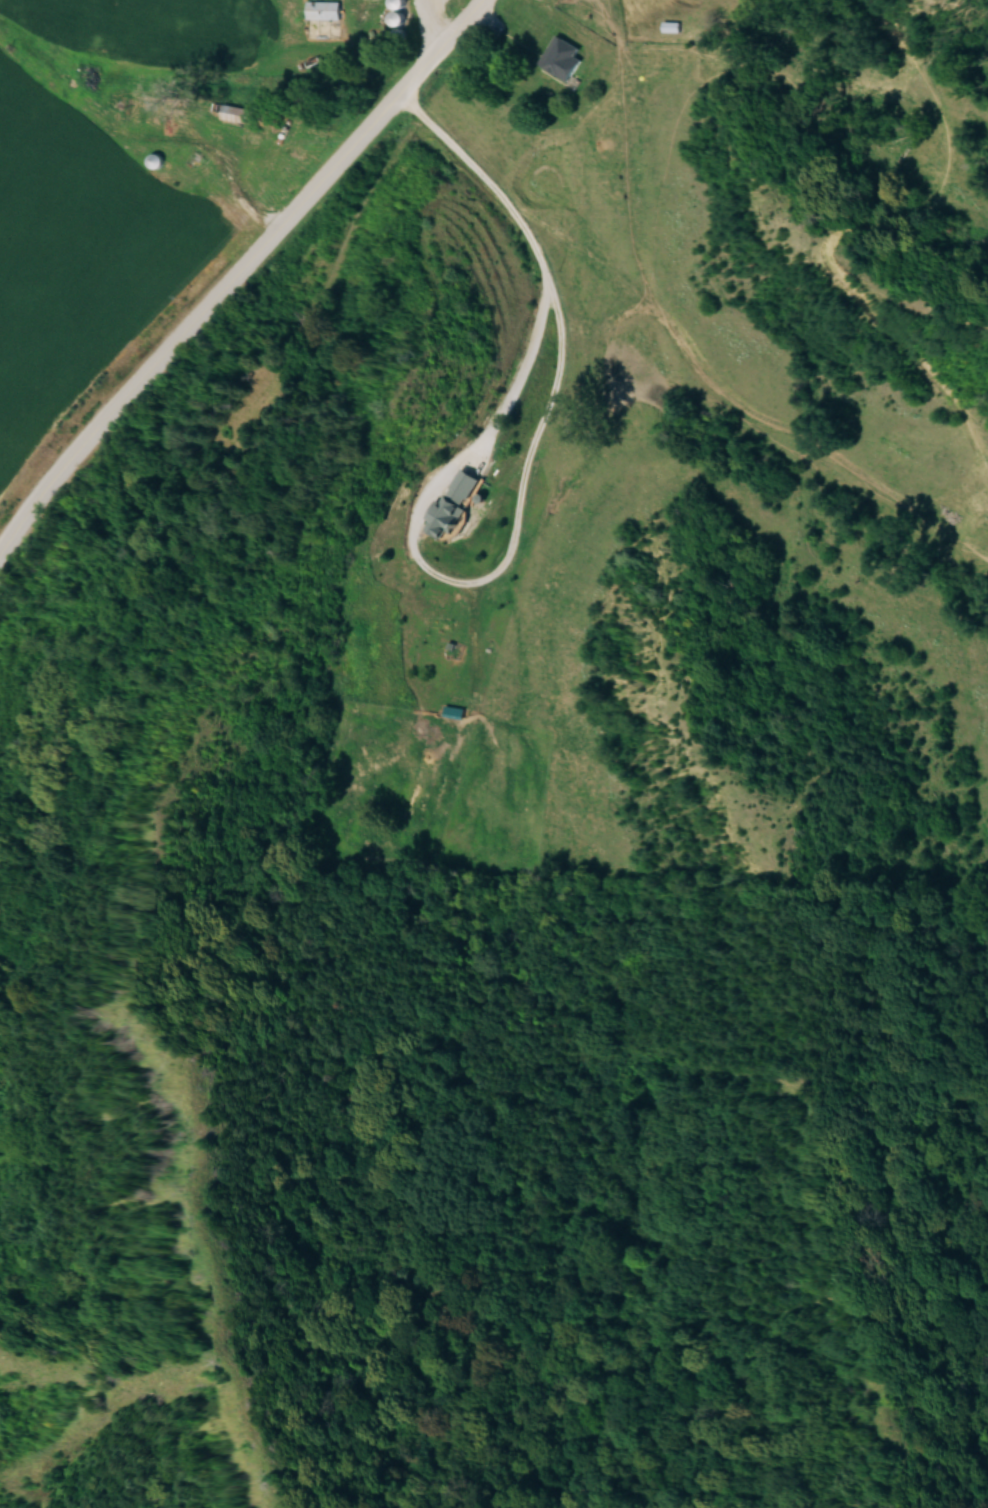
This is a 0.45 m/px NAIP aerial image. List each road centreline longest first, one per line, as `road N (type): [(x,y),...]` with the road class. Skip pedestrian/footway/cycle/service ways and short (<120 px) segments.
road 1 (secondary): [(0,546),(75,445),(479,0)]

